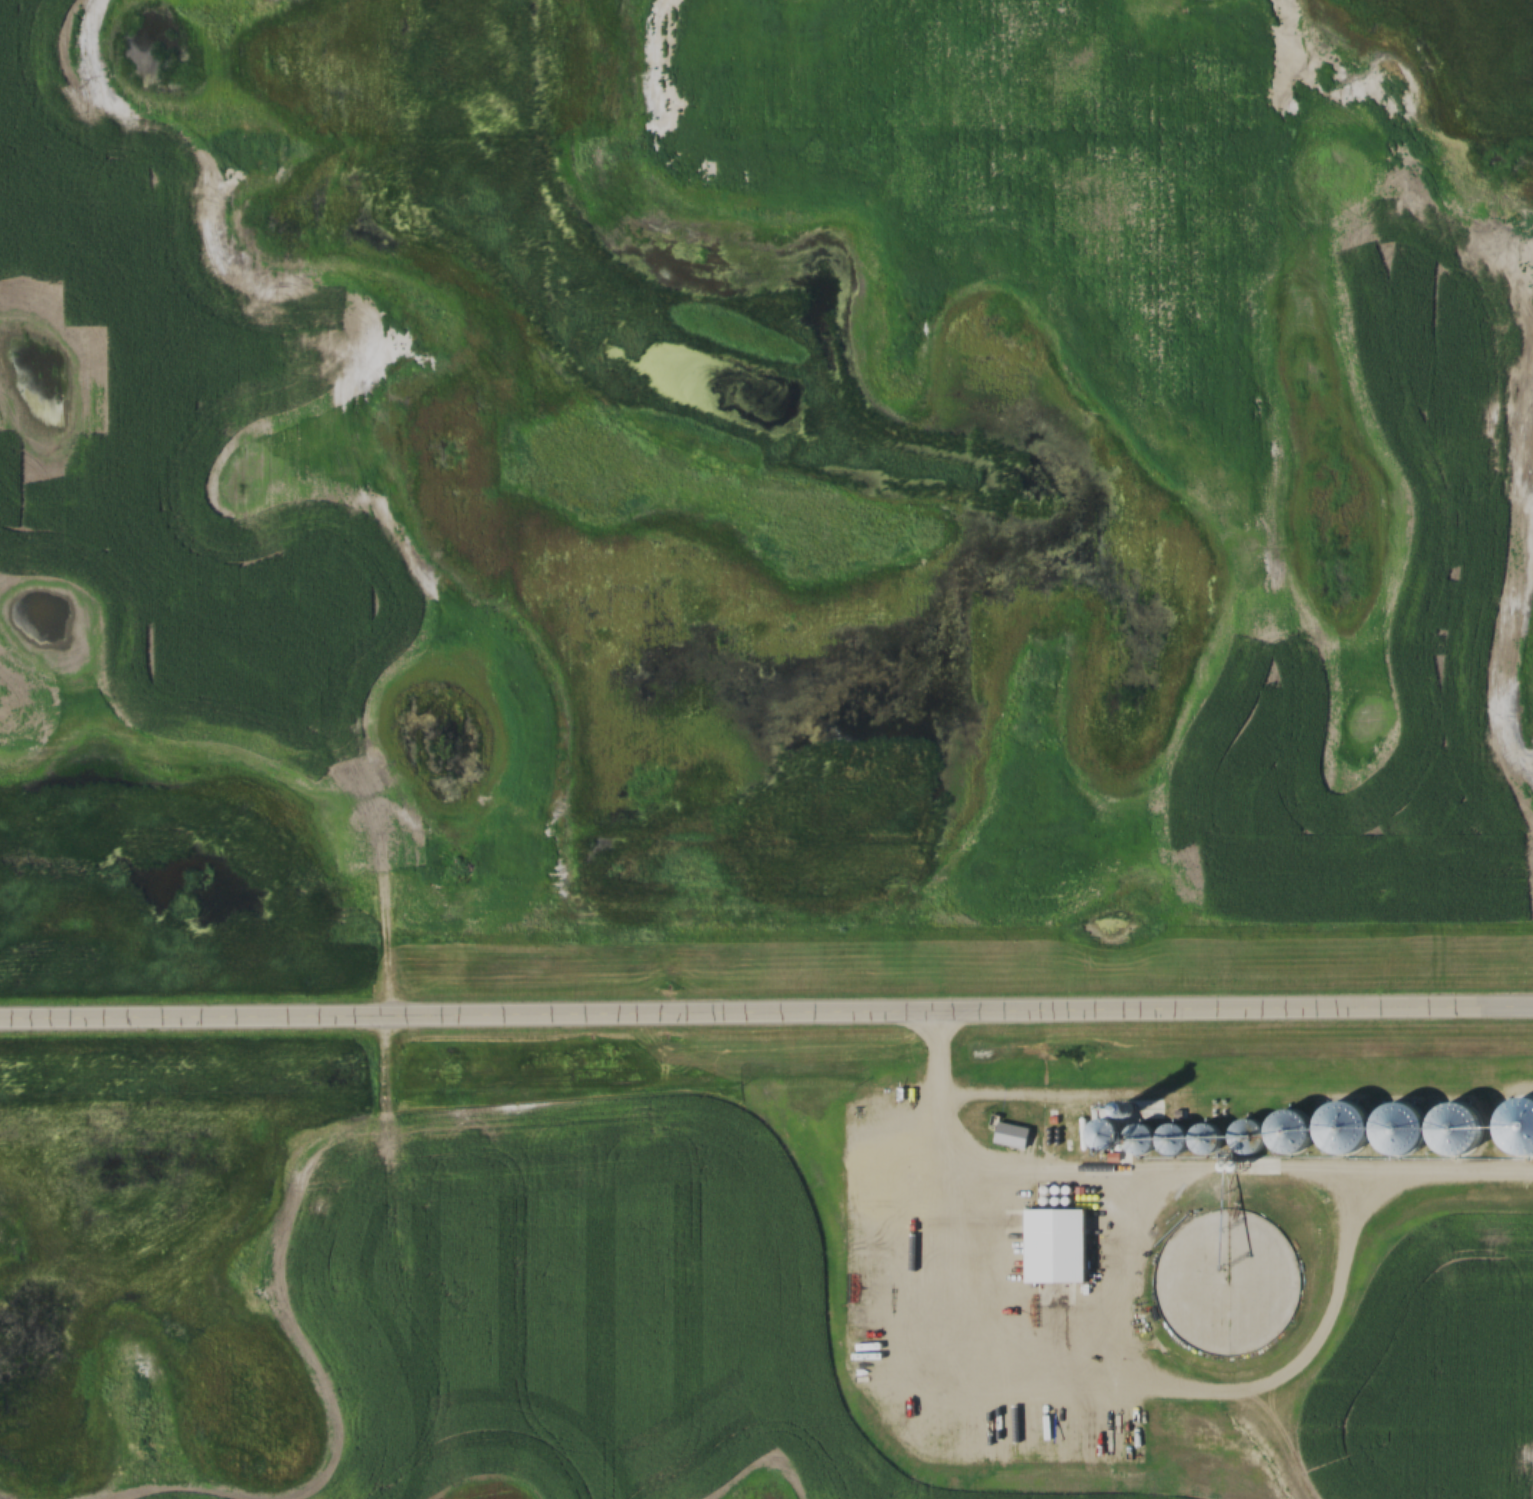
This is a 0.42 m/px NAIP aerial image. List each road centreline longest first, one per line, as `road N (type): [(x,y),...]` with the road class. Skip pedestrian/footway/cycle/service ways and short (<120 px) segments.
road 1 (secondary): [(0,1025),(1532,1010)]

